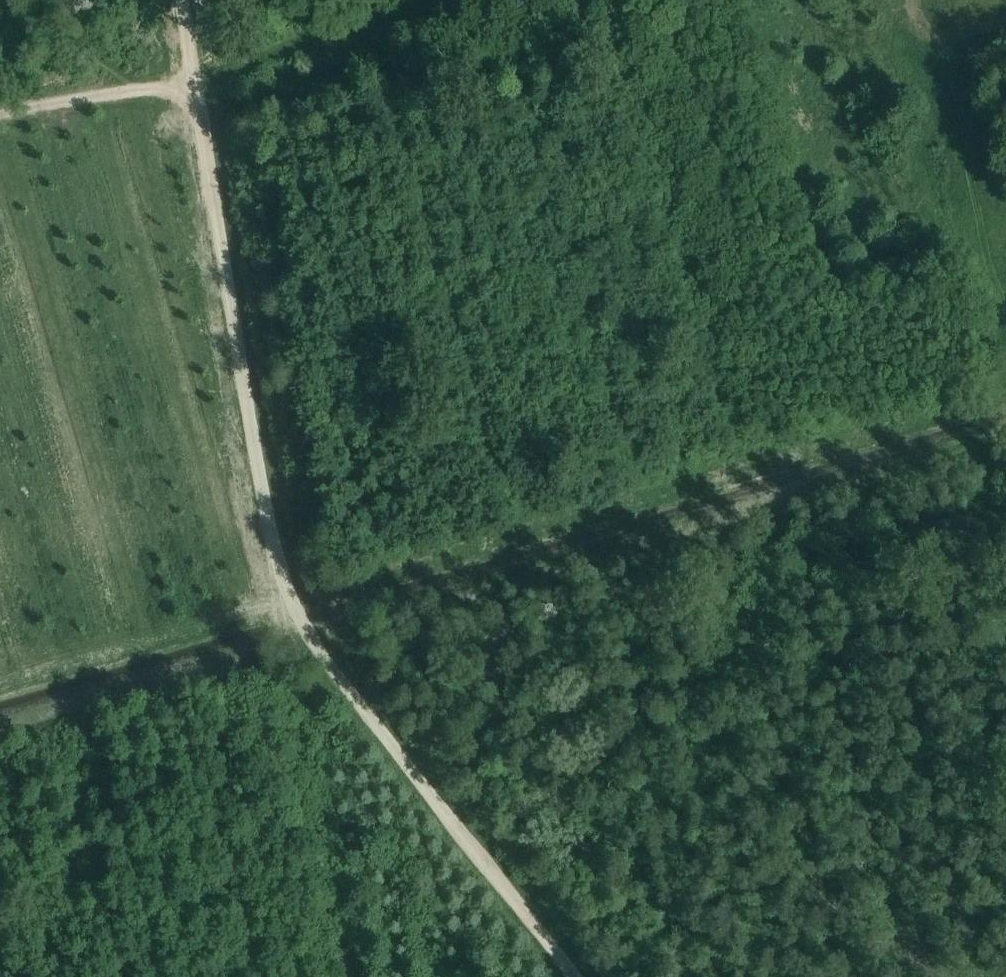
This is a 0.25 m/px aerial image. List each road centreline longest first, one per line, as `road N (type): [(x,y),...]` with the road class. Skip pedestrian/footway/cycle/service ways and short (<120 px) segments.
road 1 (track): [(182,0),(260,482),(291,600),(340,682),(574,976)]
road 2 (track): [(195,83),(409,0)]
road 3 (track): [(195,83),(0,109)]

